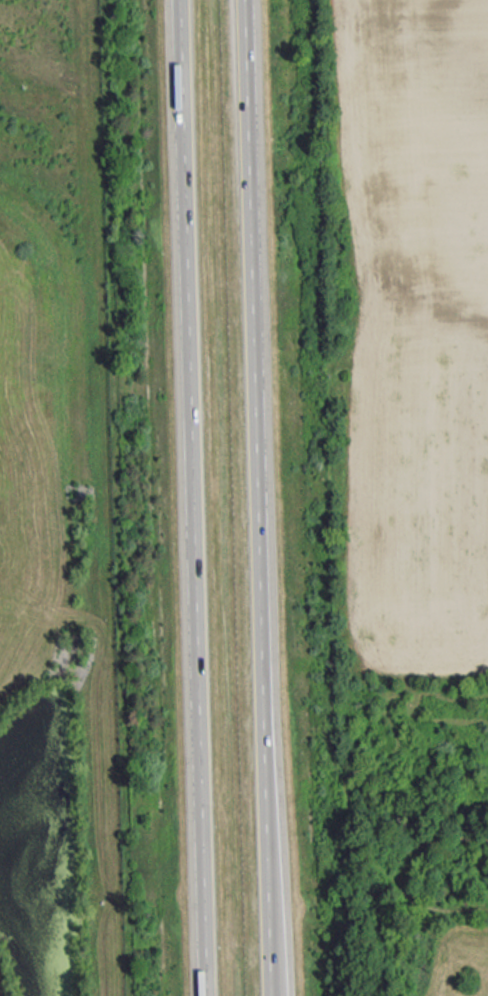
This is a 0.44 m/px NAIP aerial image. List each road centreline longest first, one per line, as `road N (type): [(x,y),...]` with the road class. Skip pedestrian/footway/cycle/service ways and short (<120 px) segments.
road 1 (motorway): [(271,995),(243,0)]
road 2 (motorway): [(180,0),(205,995)]

